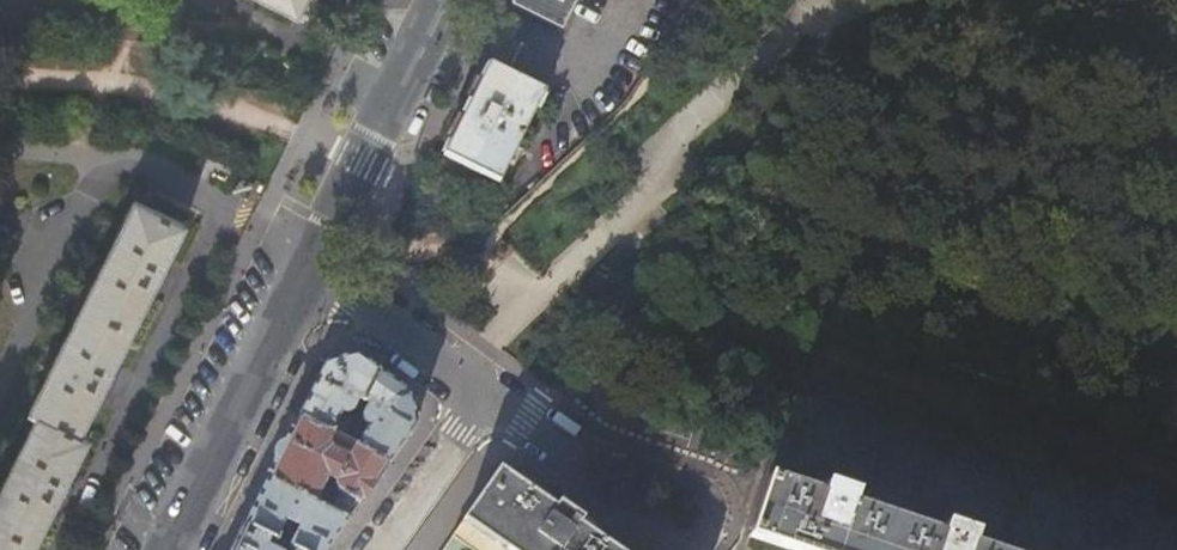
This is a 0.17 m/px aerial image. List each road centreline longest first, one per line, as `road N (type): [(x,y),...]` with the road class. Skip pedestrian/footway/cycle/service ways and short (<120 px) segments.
road 1 (residential): [(167,549),(310,269)]
road 2 (residential): [(310,269),(448,0)]
road 3 (residential): [(102,156),(0,369)]
road 4 (residential): [(310,269),(491,397)]
road 5 (residential): [(524,420),(673,549)]
road 6 (residential): [(706,491),(524,420)]
road 7 (residential): [(380,549),(491,397)]
road 8 (residential): [(251,219),(136,163),(102,156)]

